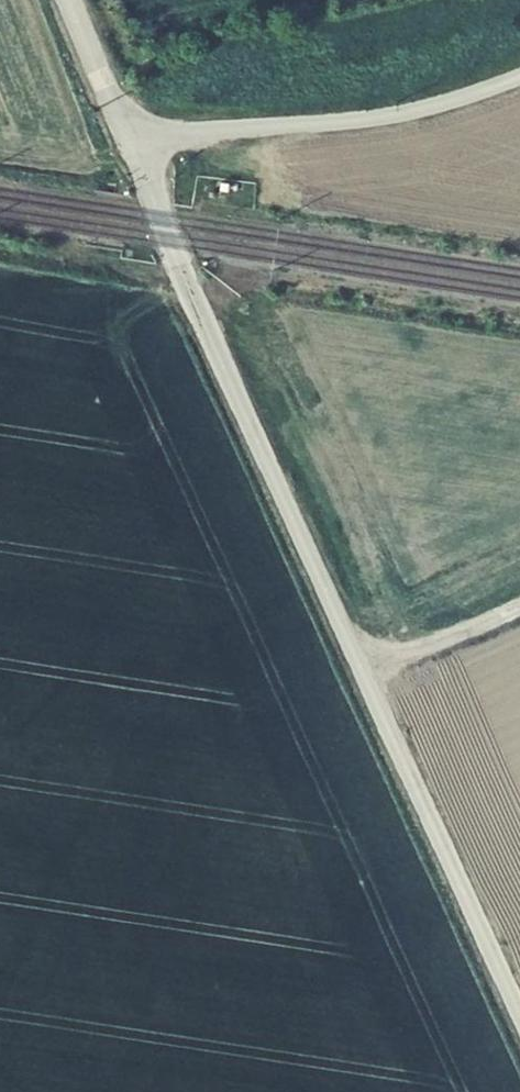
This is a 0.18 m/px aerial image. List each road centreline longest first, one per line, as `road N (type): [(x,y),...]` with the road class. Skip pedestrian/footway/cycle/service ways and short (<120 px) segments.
road 1 (unclassified): [(127,135),(271,469),(519,1006)]
road 2 (residential): [(127,135),(376,117),(519,77)]
road 3 (track): [(519,608),(368,677)]
road 4 (unclassified): [(72,0),(127,135)]

